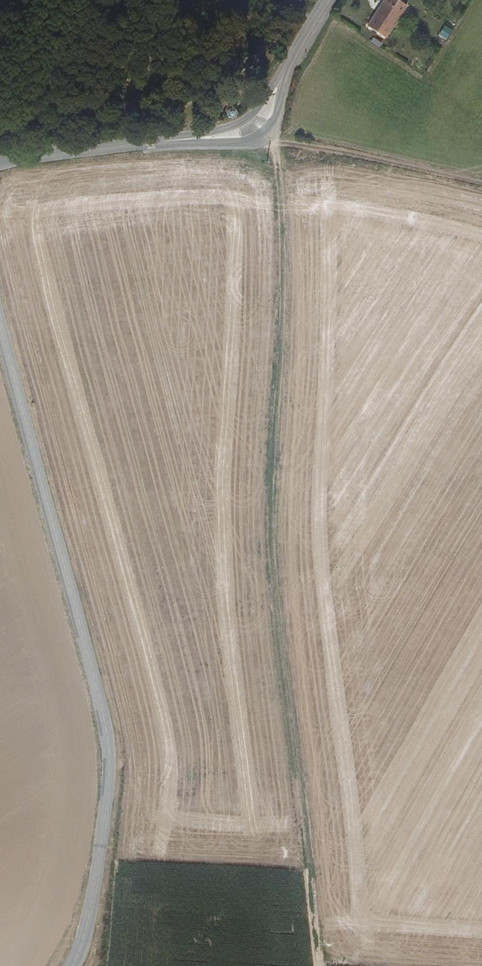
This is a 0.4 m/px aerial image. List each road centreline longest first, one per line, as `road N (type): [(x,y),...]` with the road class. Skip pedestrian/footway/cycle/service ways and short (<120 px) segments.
road 1 (track): [(271,131),(279,277),(267,526),(314,965)]
road 2 (tertiary): [(73,965),(92,900),(109,745),(0,321)]
road 3 (track): [(481,185),(273,140)]
road 4 (tertiary): [(0,162),(173,140)]
road 5 (tertiary): [(173,140),(264,137),(287,65)]
road 6 (tertiary): [(287,65),(245,120),(173,140)]

